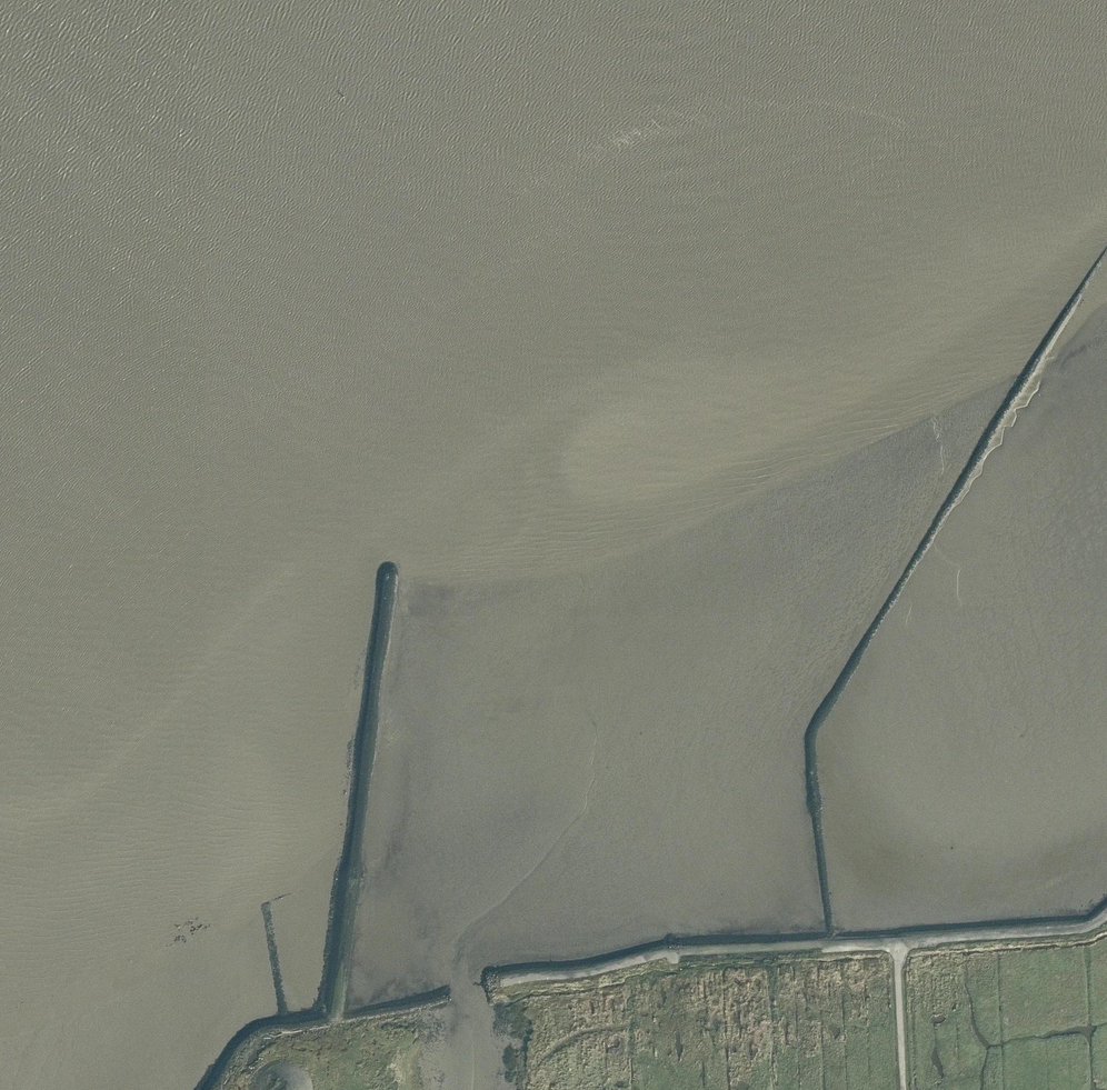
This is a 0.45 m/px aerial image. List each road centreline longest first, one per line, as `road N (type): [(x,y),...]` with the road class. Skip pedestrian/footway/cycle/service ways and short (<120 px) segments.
road 1 (track): [(905,1089),(899,946)]

